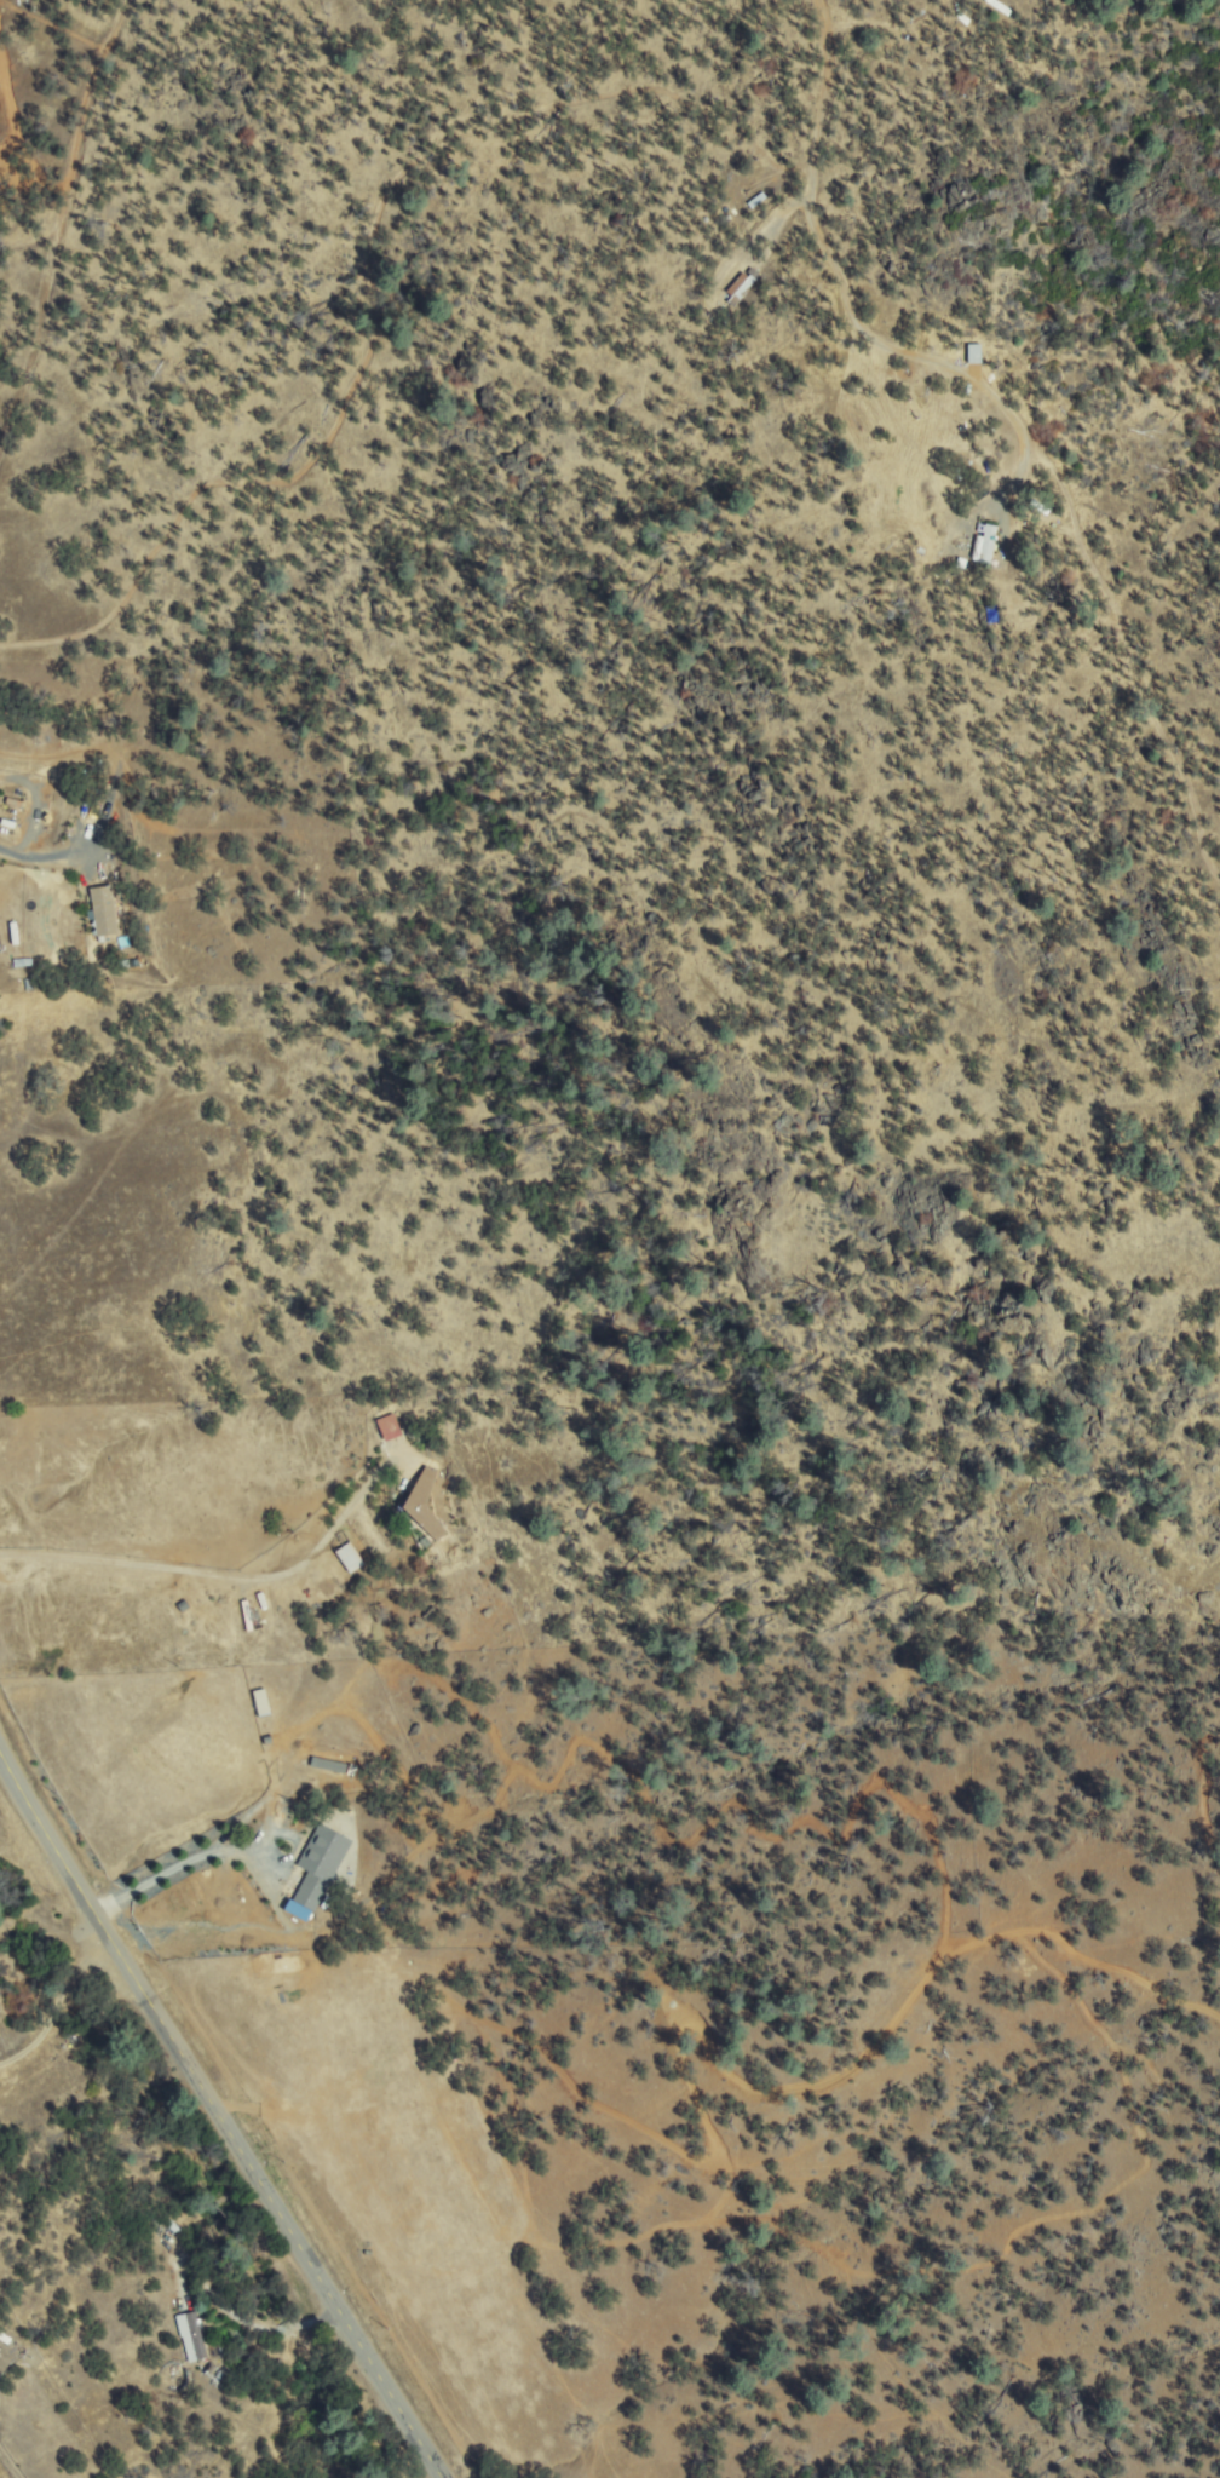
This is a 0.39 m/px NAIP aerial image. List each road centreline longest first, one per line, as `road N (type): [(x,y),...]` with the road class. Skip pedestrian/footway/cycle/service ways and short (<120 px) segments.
road 1 (tertiary): [(440,2477),(0,1755)]

